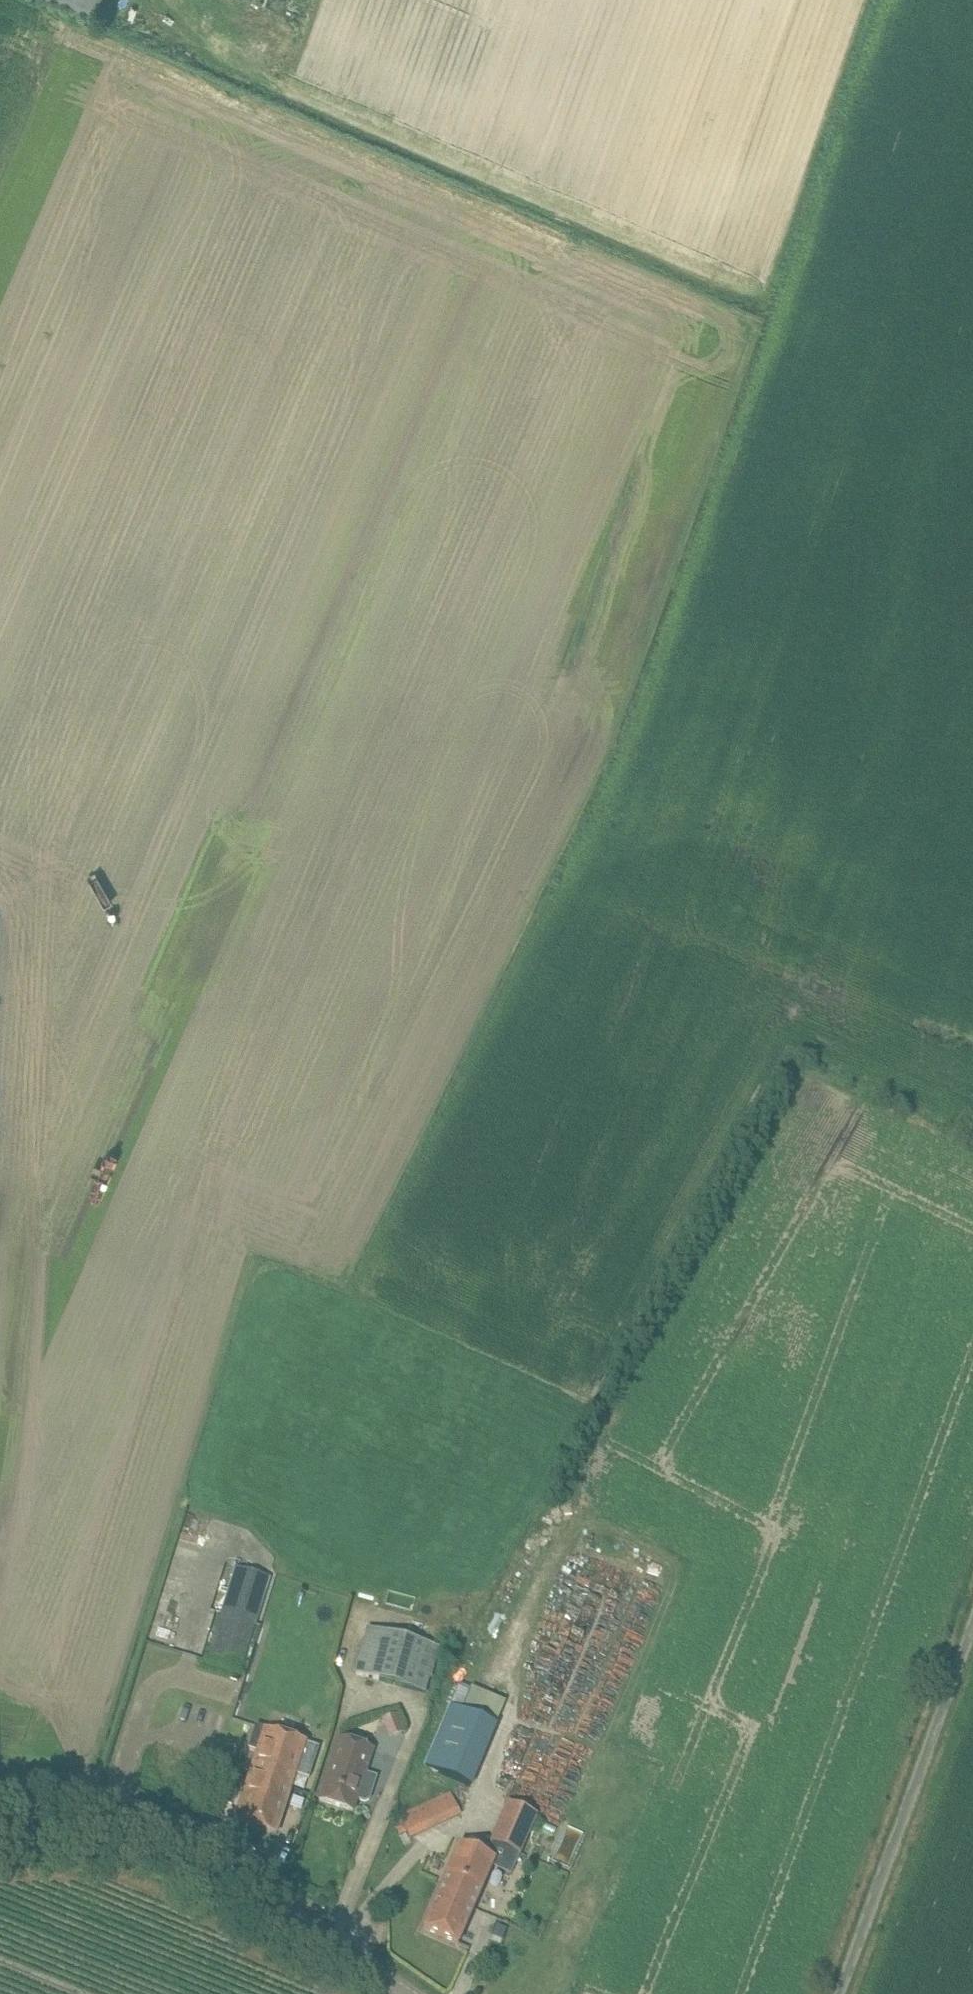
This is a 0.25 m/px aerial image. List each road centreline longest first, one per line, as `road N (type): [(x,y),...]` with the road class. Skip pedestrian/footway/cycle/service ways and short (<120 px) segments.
road 1 (tertiary): [(411,1993),(157,1826),(69,1795),(0,1791)]
road 2 (unclassified): [(839,1993),(972,1624)]

